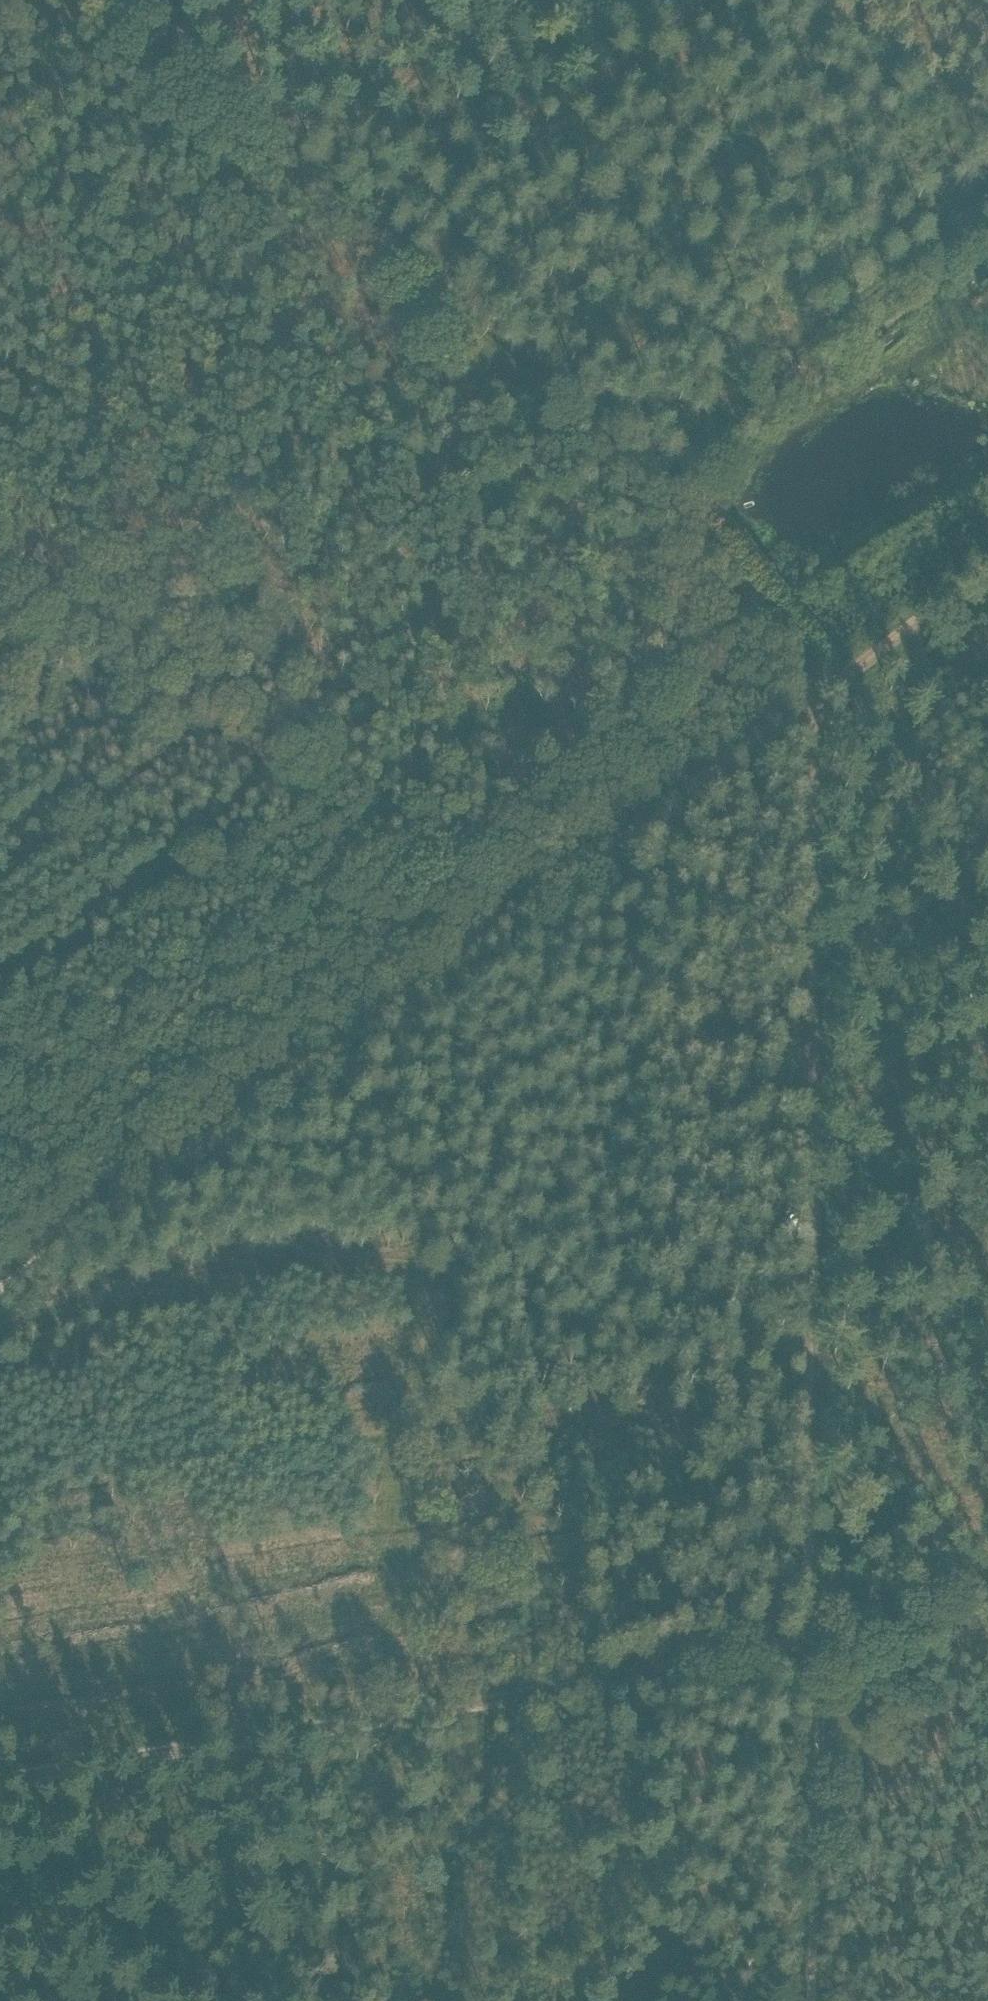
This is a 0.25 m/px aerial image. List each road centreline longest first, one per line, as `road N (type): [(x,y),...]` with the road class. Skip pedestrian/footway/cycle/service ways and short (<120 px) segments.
road 1 (track): [(91,0),(657,504),(815,702)]
road 2 (track): [(0,1291),(815,702)]
road 3 (track): [(0,1778),(339,1720),(542,1698),(987,1621)]
road 4 (track): [(987,1196),(814,1191),(815,702)]
road 5 (track): [(815,702),(987,568)]

